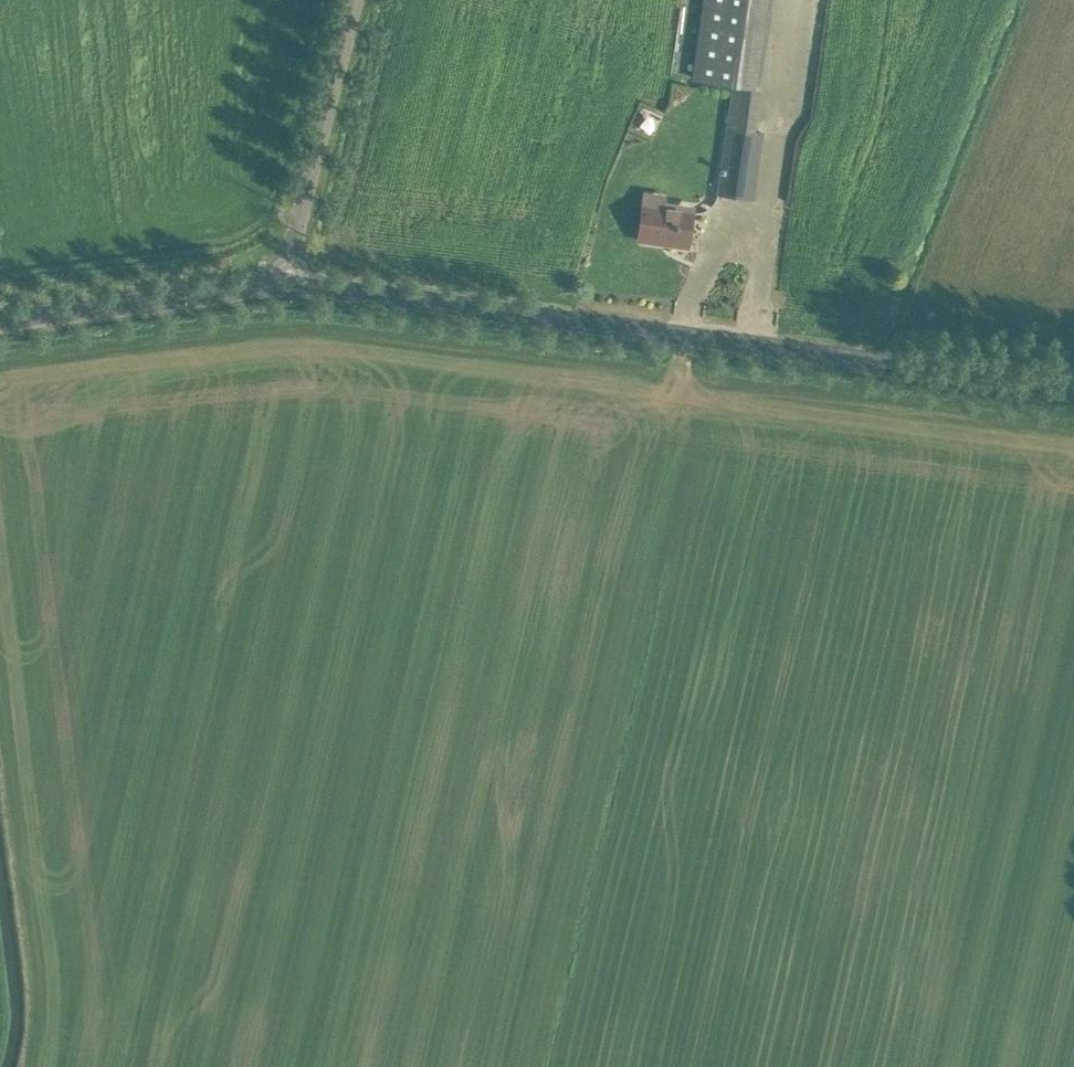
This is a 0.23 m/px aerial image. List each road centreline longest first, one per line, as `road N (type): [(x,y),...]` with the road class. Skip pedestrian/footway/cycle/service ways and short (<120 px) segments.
road 1 (unclassified): [(1073,383),(286,280)]
road 2 (unclassified): [(286,280),(0,318)]
road 3 (unclassified): [(286,280),(351,0)]

